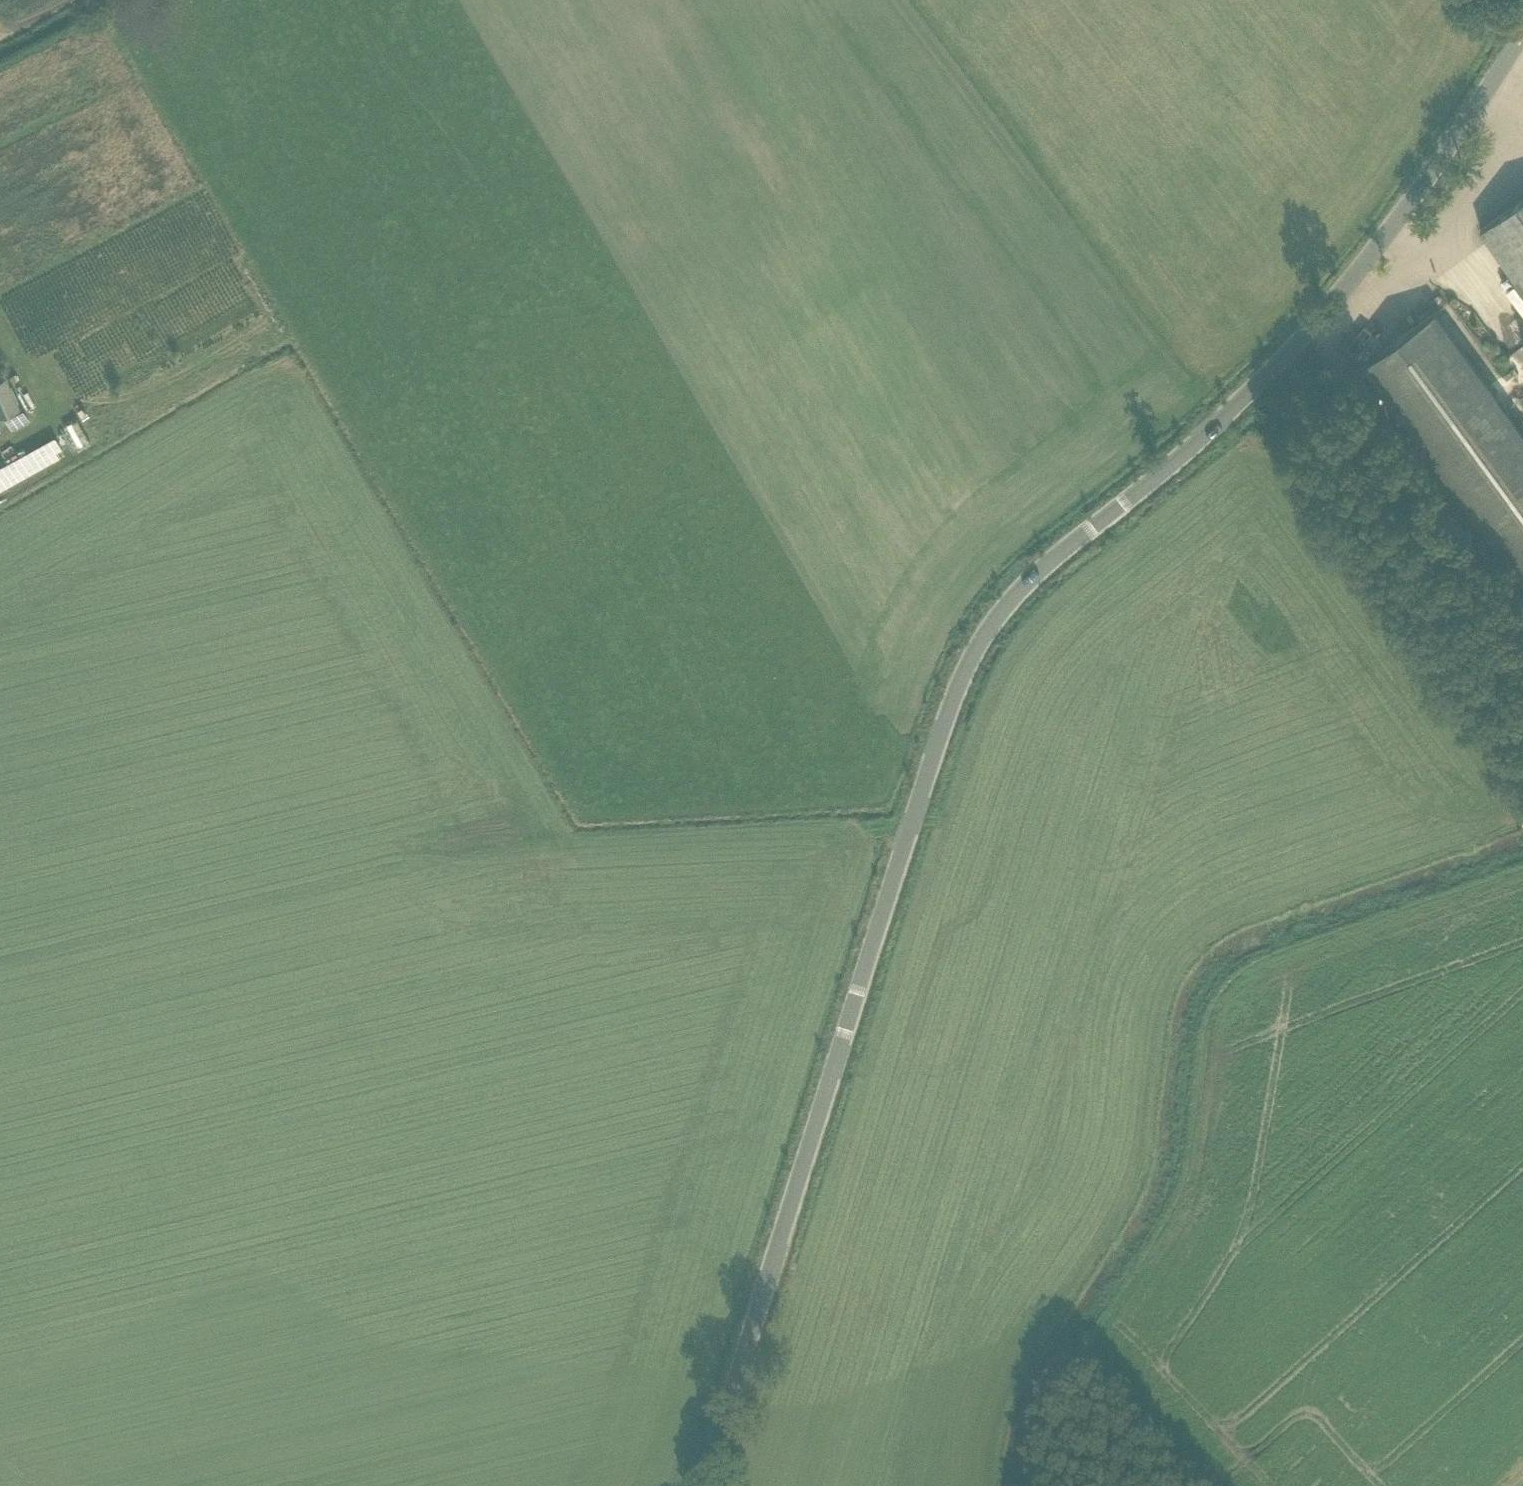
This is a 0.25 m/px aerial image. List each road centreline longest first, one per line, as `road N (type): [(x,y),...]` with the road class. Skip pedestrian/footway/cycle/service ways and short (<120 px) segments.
road 1 (unclassified): [(702,1485),(718,1458),(950,697),(978,639),(1021,585),(1189,449),(1354,282),(1522,32)]

